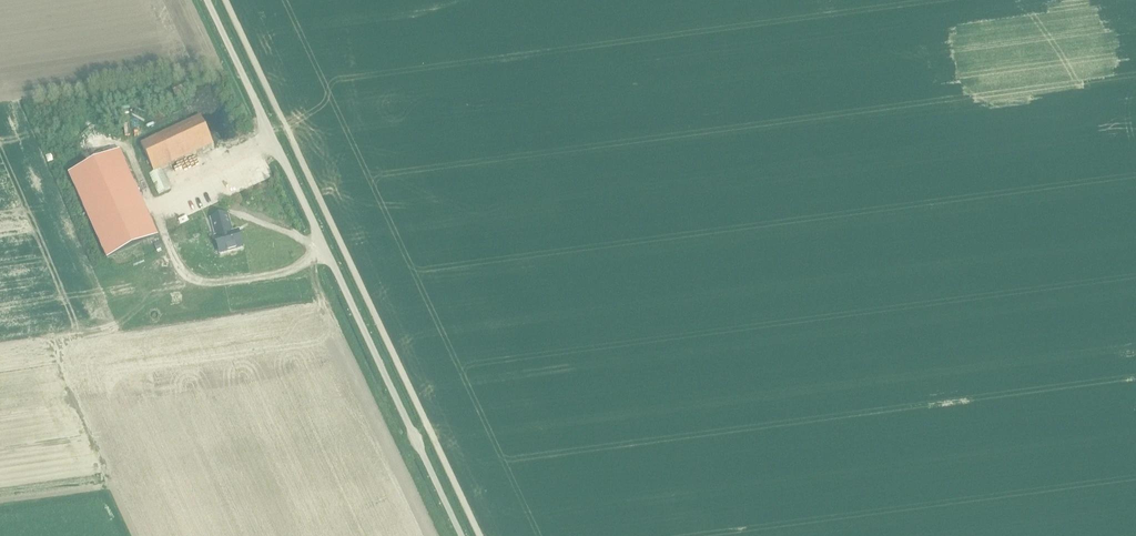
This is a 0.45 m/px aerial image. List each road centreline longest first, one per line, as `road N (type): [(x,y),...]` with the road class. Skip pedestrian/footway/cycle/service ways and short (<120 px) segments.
road 1 (unclassified): [(463,535),(211,0)]

